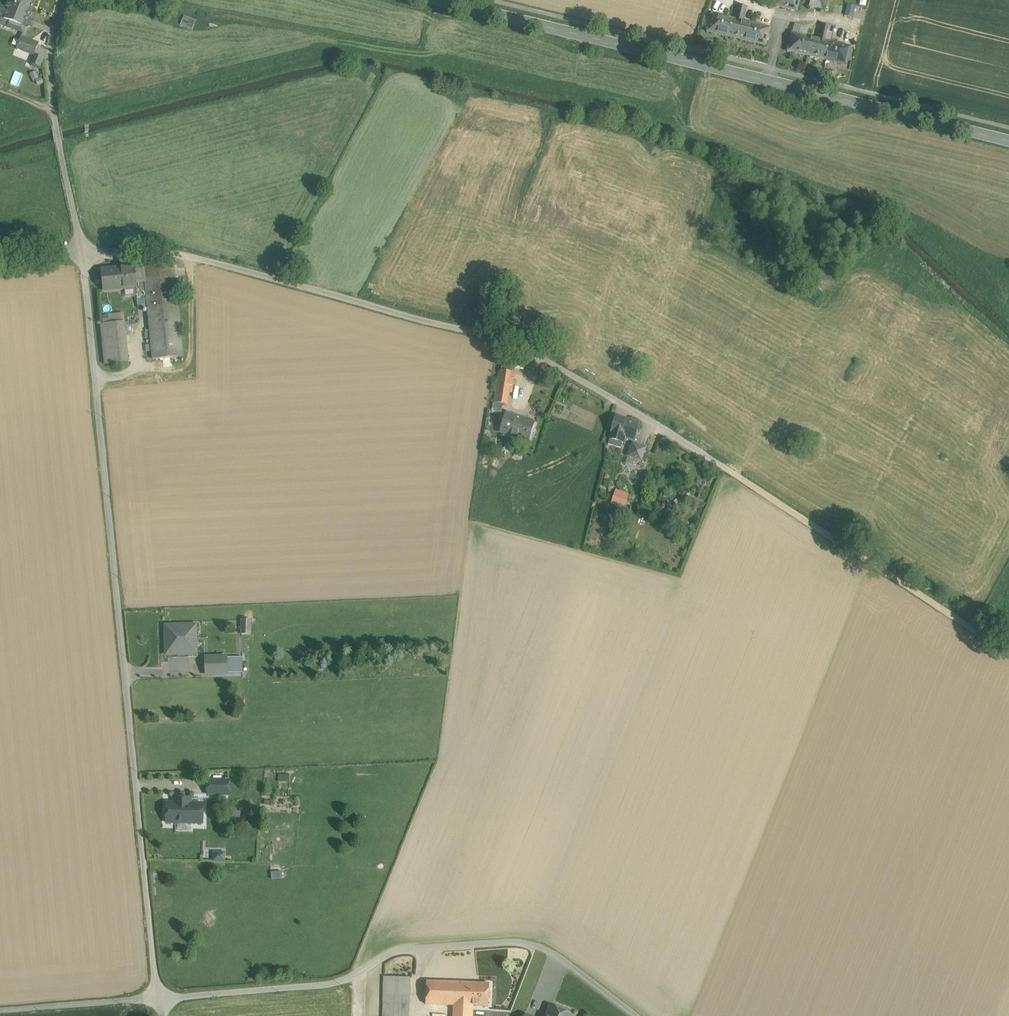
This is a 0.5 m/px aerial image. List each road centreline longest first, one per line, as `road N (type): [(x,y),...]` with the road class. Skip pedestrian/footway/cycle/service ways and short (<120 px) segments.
road 1 (track): [(161,1015),(88,250),(55,110),(63,0)]
road 2 (track): [(1008,654),(706,454),(547,361),(500,340),(200,258),(88,250)]
road 3 (track): [(635,1015),(544,949),(502,943),(411,950),(315,986),(0,1011)]
road 4 (tertiary): [(449,0),(1008,143)]

